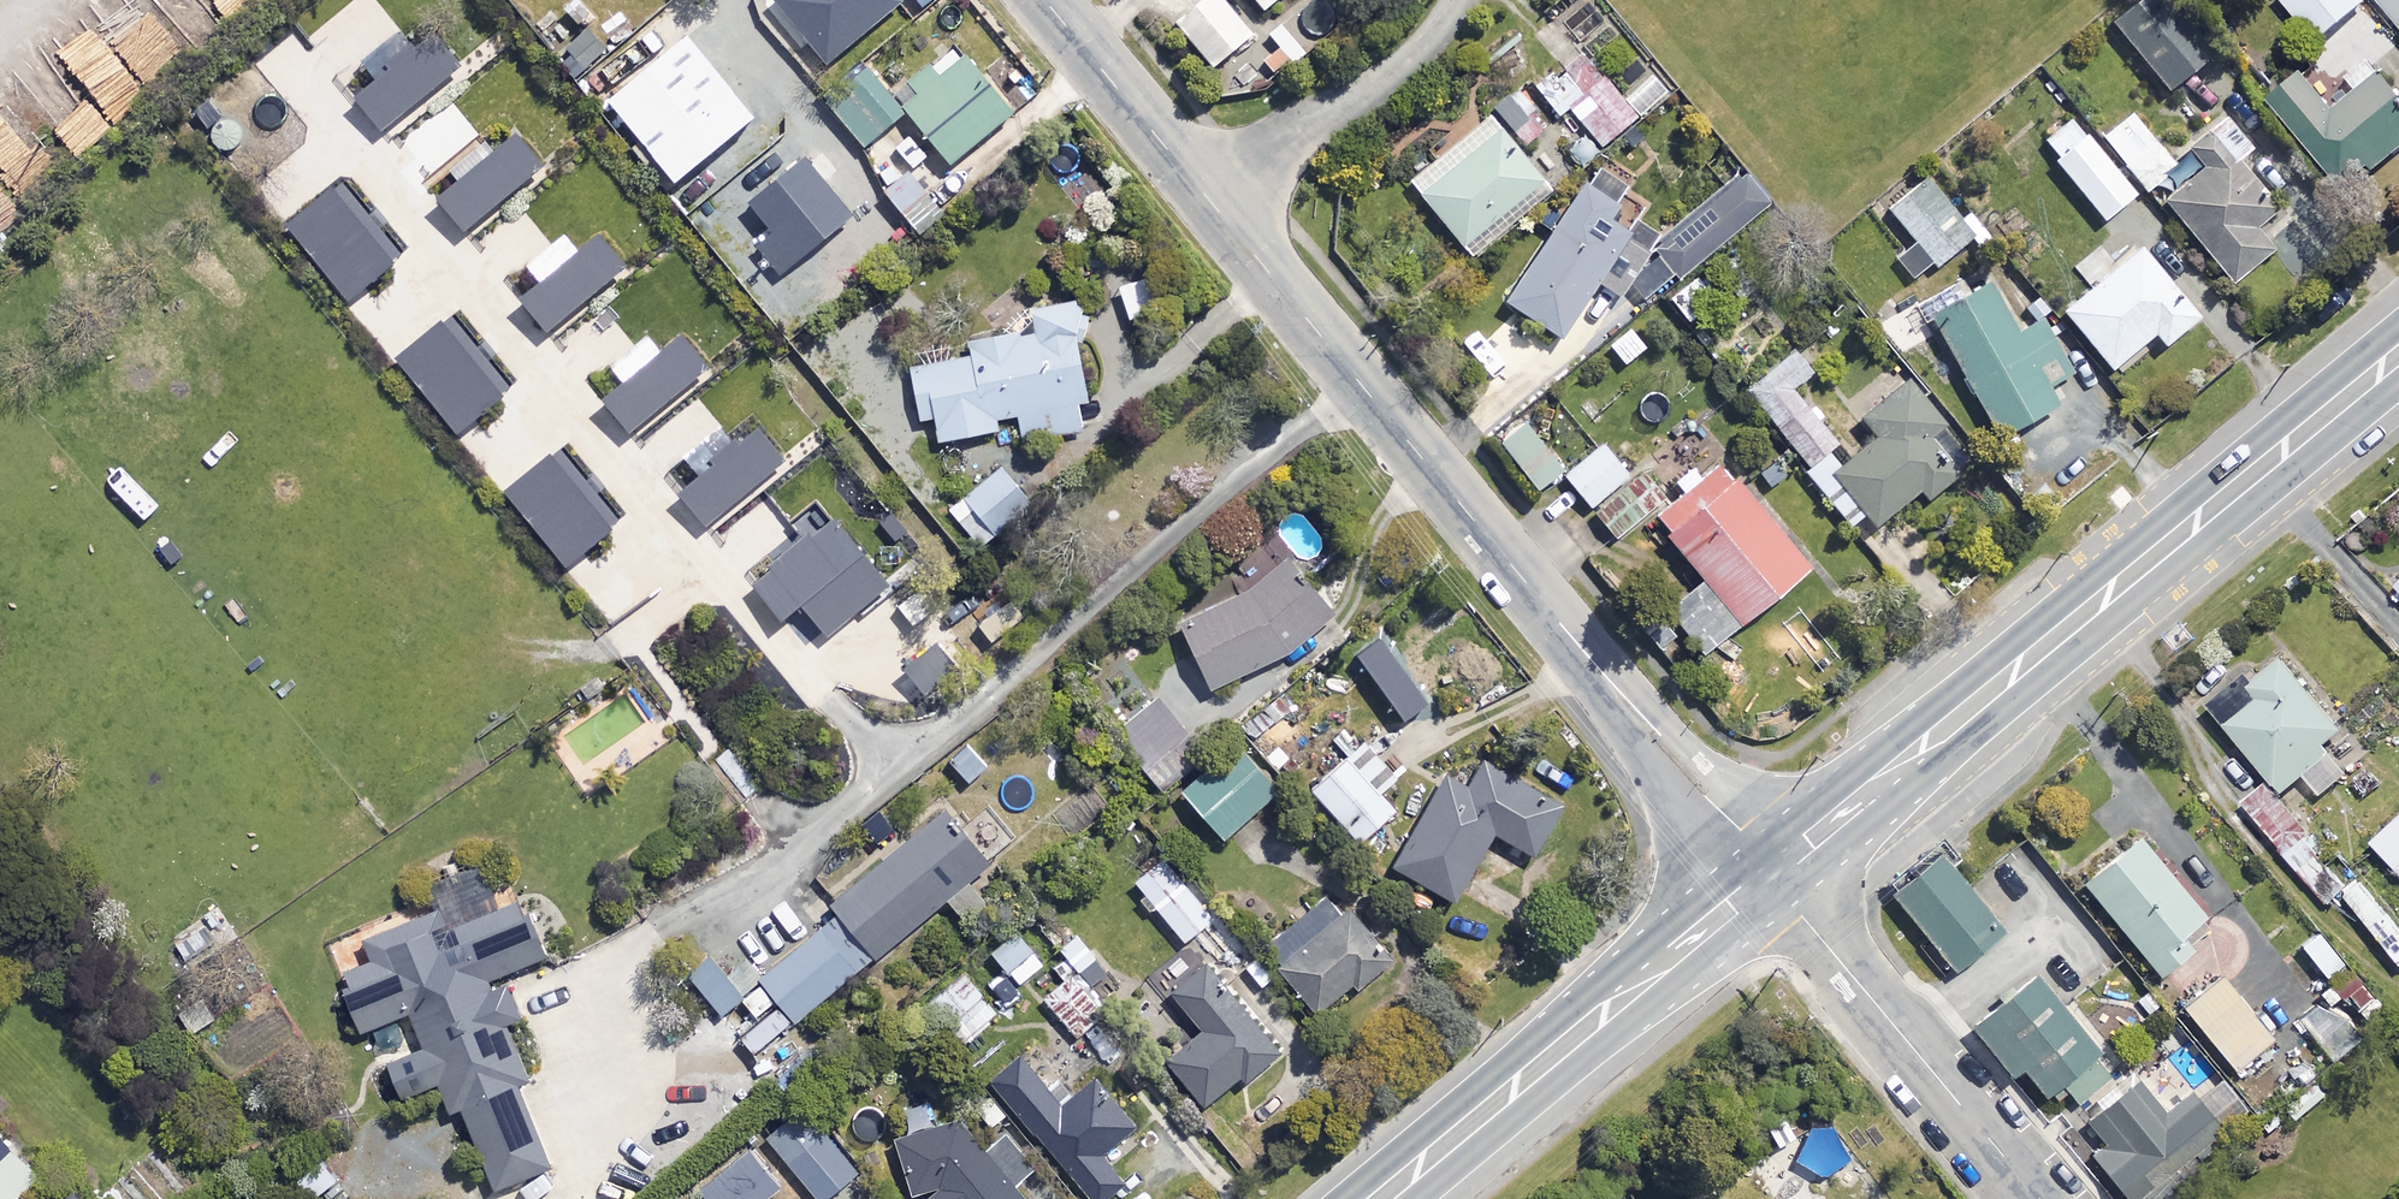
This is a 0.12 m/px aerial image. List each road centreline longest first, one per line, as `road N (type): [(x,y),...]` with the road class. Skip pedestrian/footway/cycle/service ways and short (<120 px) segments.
road 1 (unclassified): [(1769,877),(1042,0)]
road 2 (primary): [(2398,356),(1769,877)]
road 3 (primary): [(1769,877),(1381,1198)]
road 4 (unclassified): [(1769,877),(2036,1198)]

